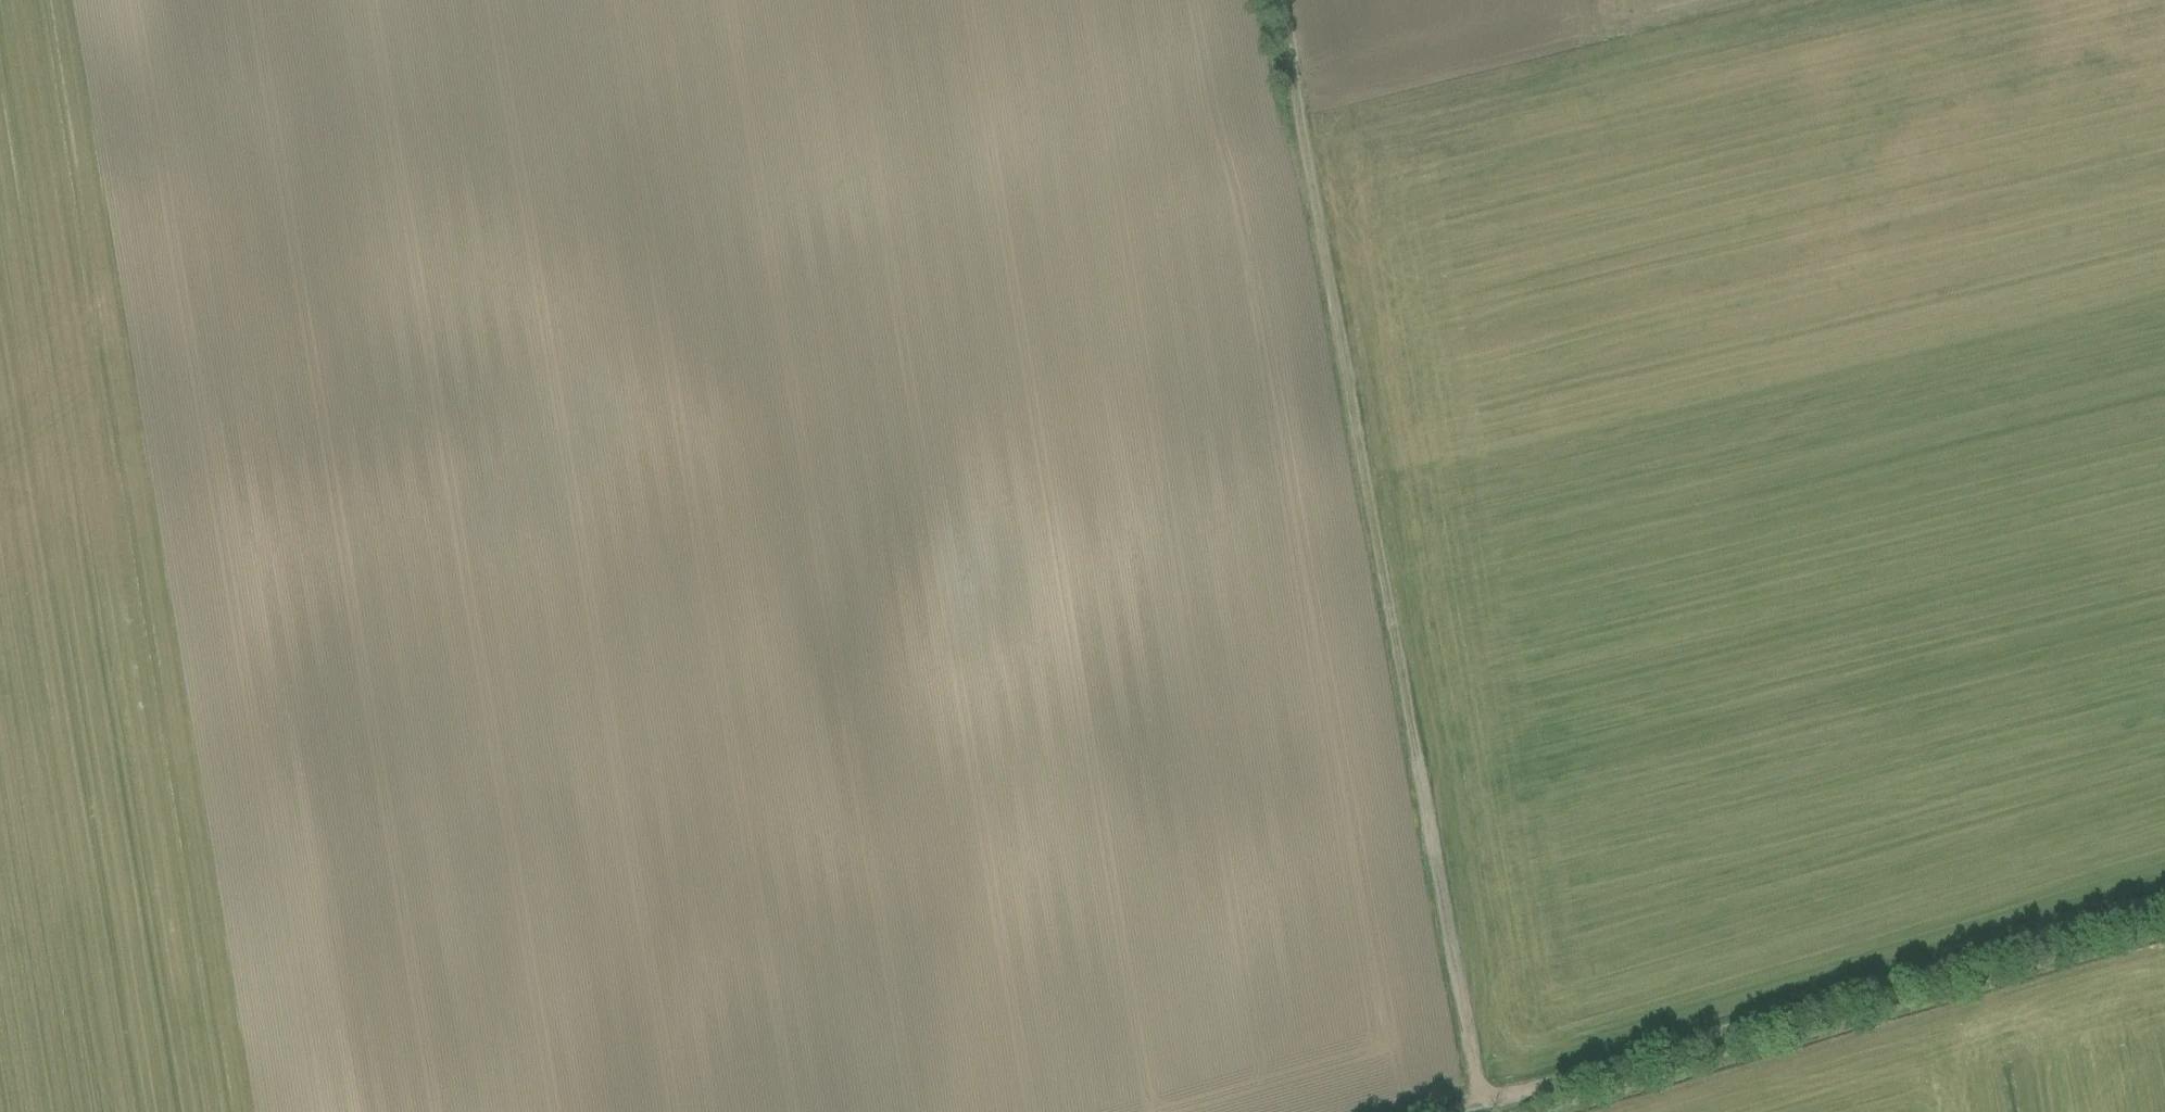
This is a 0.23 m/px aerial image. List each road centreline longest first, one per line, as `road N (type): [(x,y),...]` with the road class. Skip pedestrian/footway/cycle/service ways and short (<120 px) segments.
road 1 (track): [(1273,0),(1473,1094)]
road 2 (track): [(1412,1111),(2164,898)]

